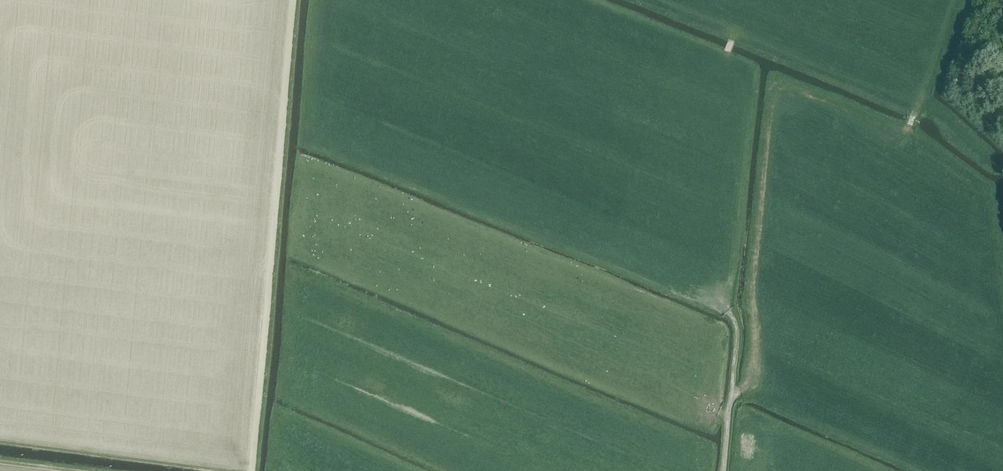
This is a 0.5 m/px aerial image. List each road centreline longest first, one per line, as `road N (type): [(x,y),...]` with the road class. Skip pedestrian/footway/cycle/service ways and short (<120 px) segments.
road 1 (track): [(252,470),(295,0)]
road 2 (track): [(722,470),(737,335),(731,315)]

